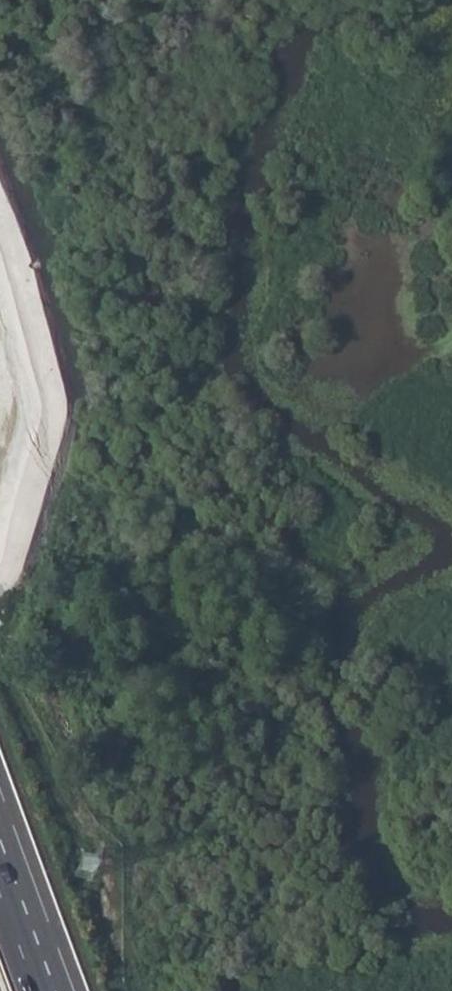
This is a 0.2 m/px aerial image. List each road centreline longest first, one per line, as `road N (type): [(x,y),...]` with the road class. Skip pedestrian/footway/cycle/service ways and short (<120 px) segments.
road 1 (trunk): [(55,990),(0,838)]

